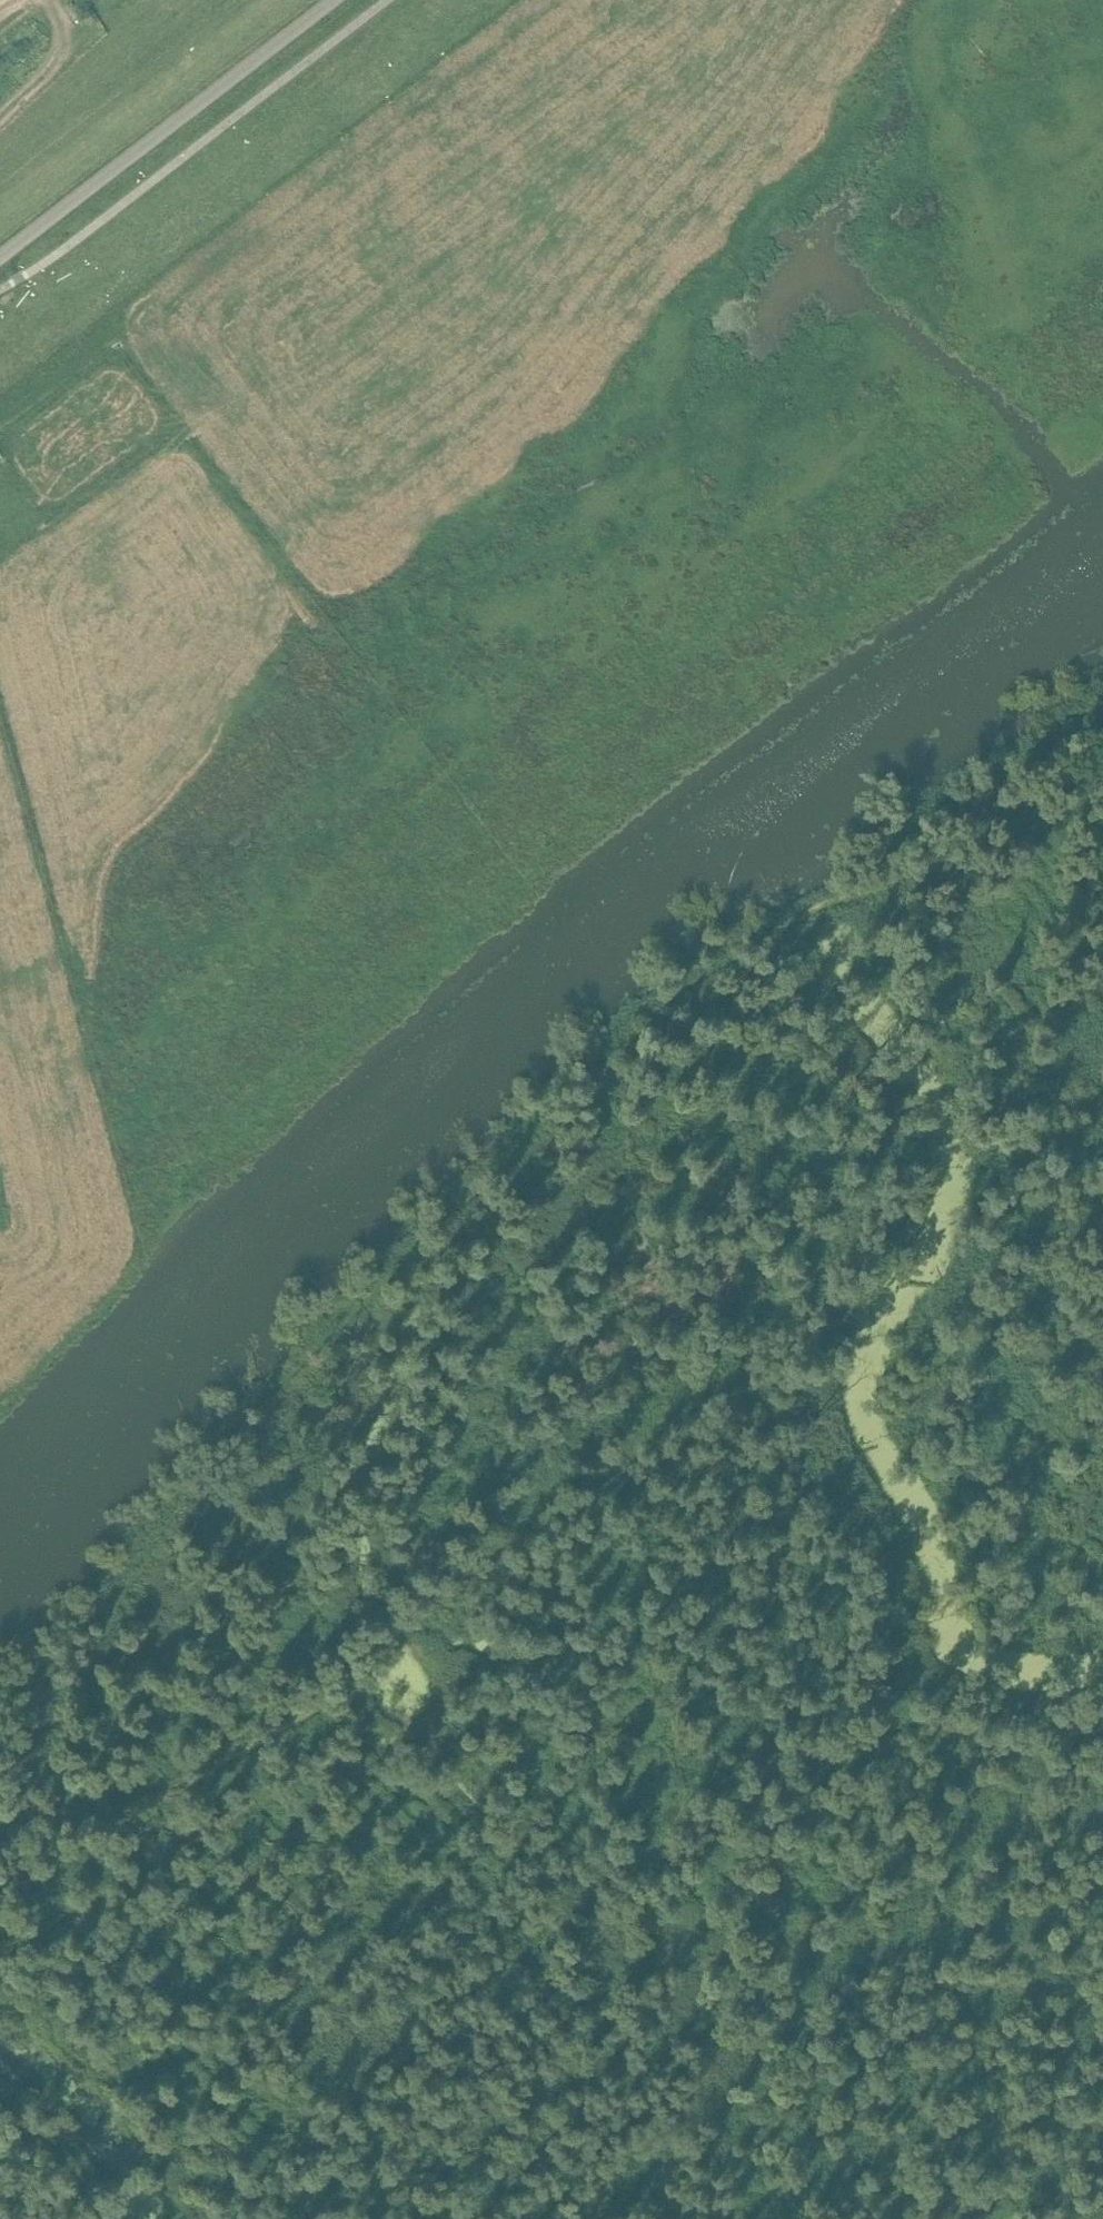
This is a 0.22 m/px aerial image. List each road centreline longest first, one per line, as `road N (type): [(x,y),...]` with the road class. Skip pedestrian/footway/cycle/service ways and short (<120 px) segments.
road 1 (unclassified): [(0,256),(336,0)]
road 2 (track): [(0,116),(62,57),(61,35),(44,0)]

